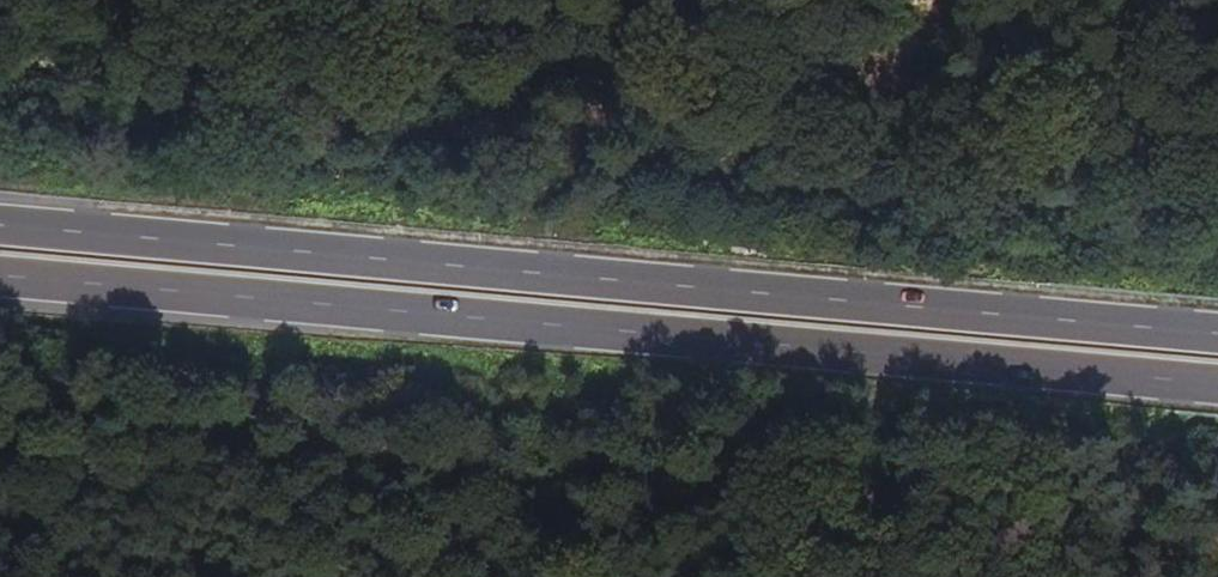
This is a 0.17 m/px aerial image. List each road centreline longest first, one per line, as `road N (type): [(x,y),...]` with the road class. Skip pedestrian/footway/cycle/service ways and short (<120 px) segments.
road 1 (primary): [(1217,336),(0,229)]
road 2 (primary): [(0,280),(1217,385)]

